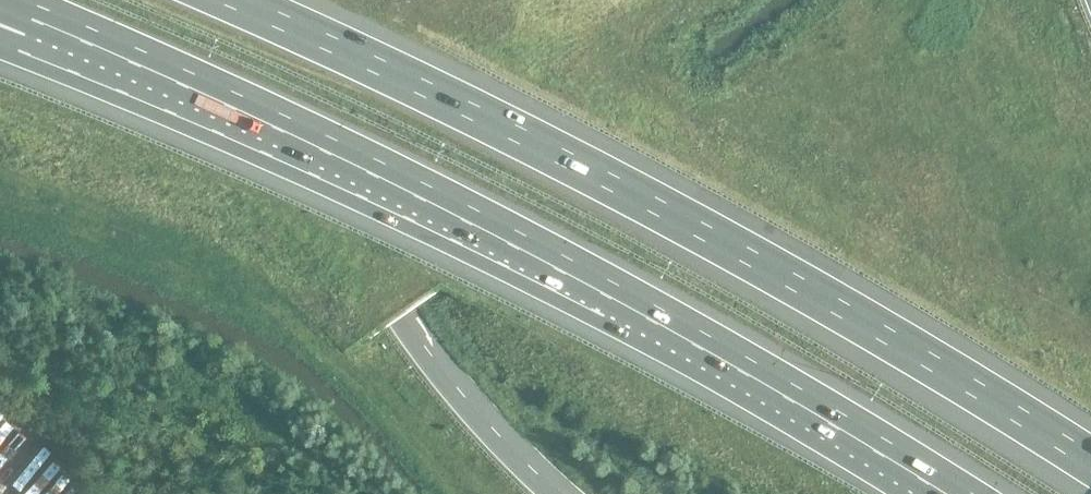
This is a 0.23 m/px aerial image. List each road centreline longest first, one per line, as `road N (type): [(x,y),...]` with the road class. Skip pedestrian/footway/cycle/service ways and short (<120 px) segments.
road 1 (motorway): [(33,12),(513,236),(960,493)]
road 2 (motorway): [(1090,456),(550,139),(255,0)]
road 3 (motorway): [(261,0),(346,211),(406,324),(517,453),(566,493)]

